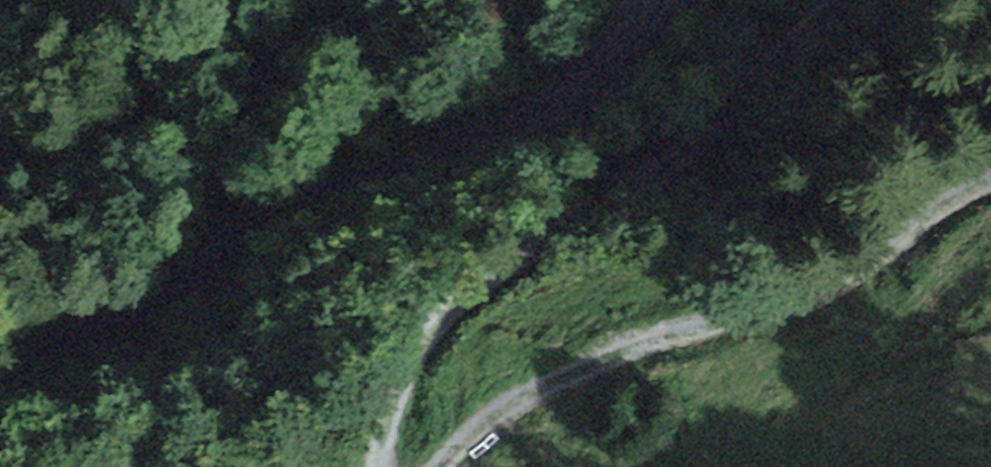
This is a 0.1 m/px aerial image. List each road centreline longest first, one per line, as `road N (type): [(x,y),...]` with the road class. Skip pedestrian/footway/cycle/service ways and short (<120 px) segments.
road 1 (tertiary): [(665,0),(618,57),(570,93),(385,171),(0,370)]
road 2 (track): [(844,0),(764,83),(633,187),(454,308),(425,342),(401,390),(379,466)]

